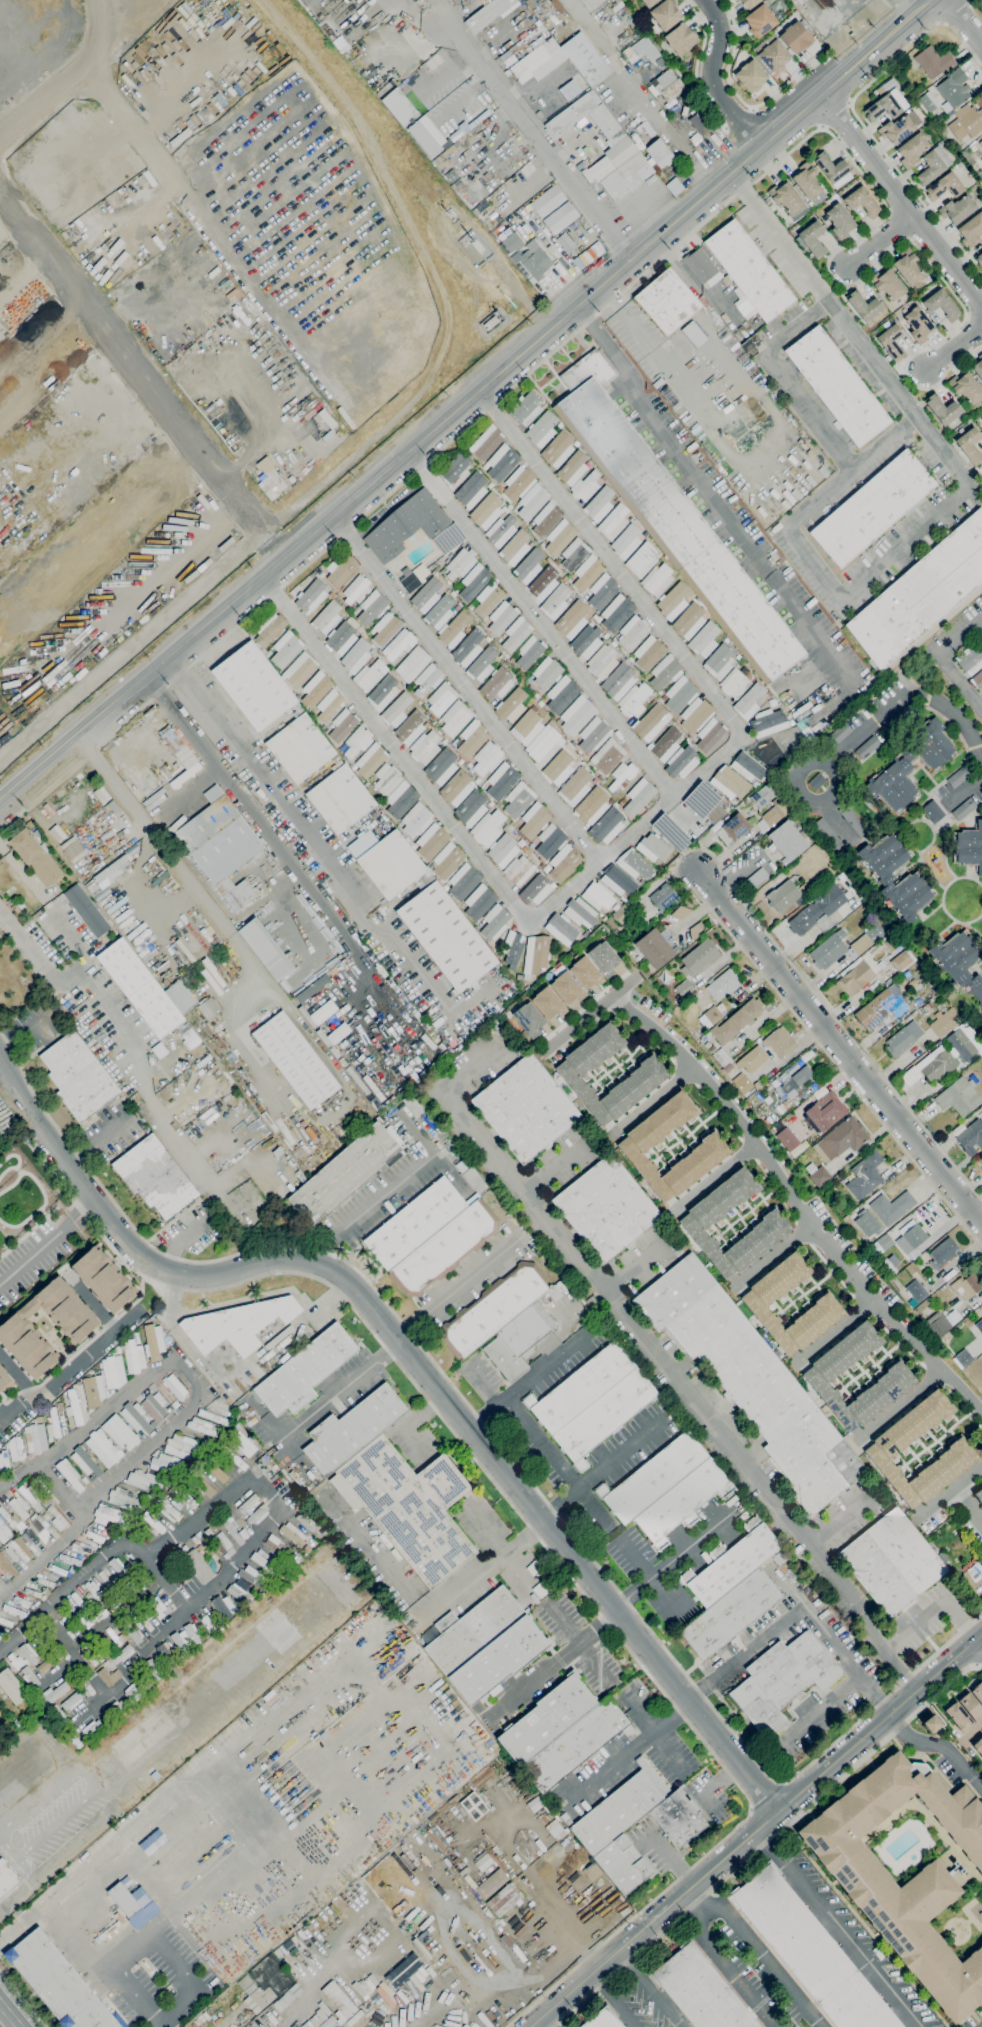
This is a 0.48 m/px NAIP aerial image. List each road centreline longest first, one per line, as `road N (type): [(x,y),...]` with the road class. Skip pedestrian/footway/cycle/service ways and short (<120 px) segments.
road 1 (tertiary): [(777,1812),(372,1304),(323,1265),(276,1261),(189,1279),(162,1273),(23,1102),(0,1059)]
road 2 (secondary): [(75,734),(761,146)]
road 3 (secondary): [(529,2026),(981,1635)]
road 4 (residential): [(616,996),(684,1057),(757,1145),(807,1223),(981,1418)]
road 5 (residential): [(703,873),(981,1223)]
road 6 (residential): [(629,260),(441,25)]
road 7 (residential): [(820,95),(981,304)]
road 8 (residential): [(761,146),(717,95),(720,32),(705,0)]
road 9 (secondary): [(820,95),(930,0)]

